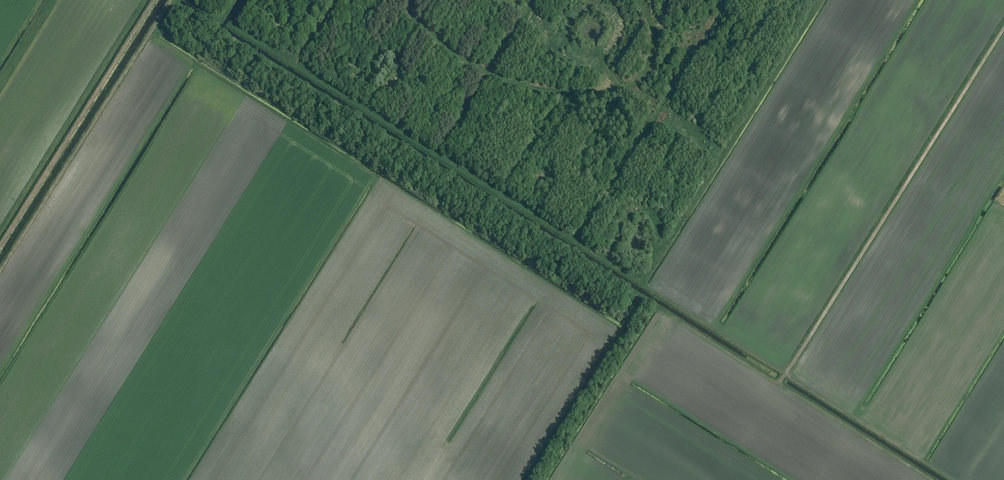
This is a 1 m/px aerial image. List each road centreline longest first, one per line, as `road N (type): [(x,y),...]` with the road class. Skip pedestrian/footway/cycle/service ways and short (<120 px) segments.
road 1 (track): [(1003,27),(781,380)]
road 2 (track): [(0,275),(173,0)]
road 3 (track): [(155,0),(0,247)]

